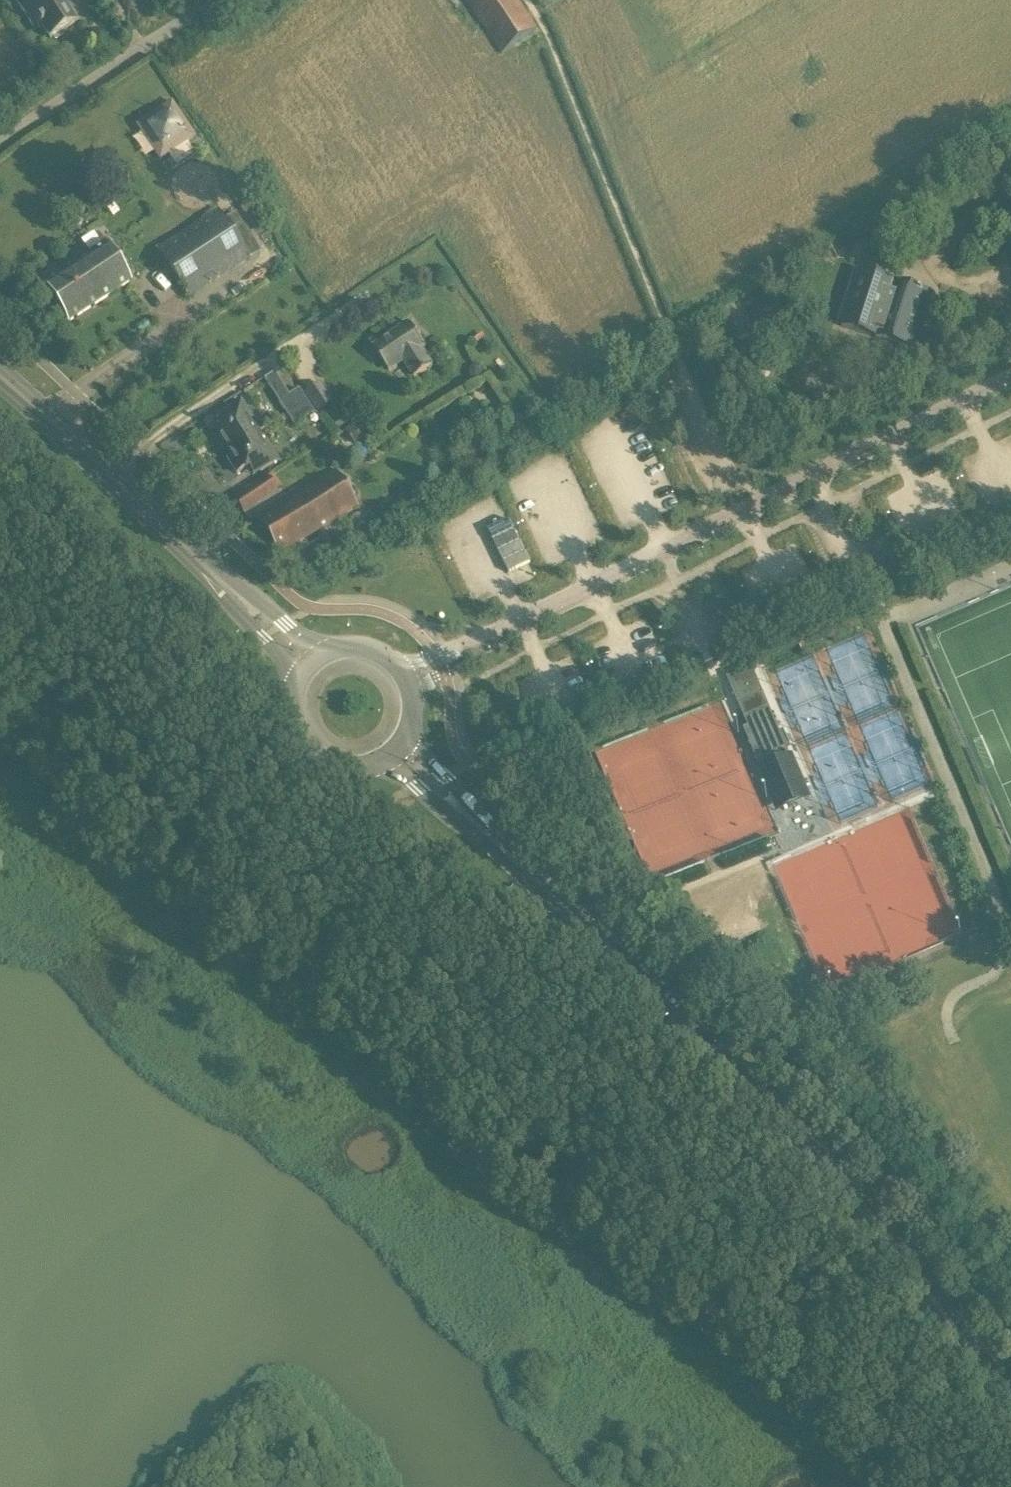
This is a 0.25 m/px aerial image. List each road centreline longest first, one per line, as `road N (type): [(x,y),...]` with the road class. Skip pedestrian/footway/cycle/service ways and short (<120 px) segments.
road 1 (primary): [(1010,1398),(875,1218),(467,813)]
road 2 (unclassified): [(474,644),(1010,381)]
road 3 (primary): [(233,589),(0,377)]
road 4 (unclassified): [(0,136),(216,0)]
road 5 (primary): [(299,679),(293,716),(311,749),(344,765),(381,758)]

